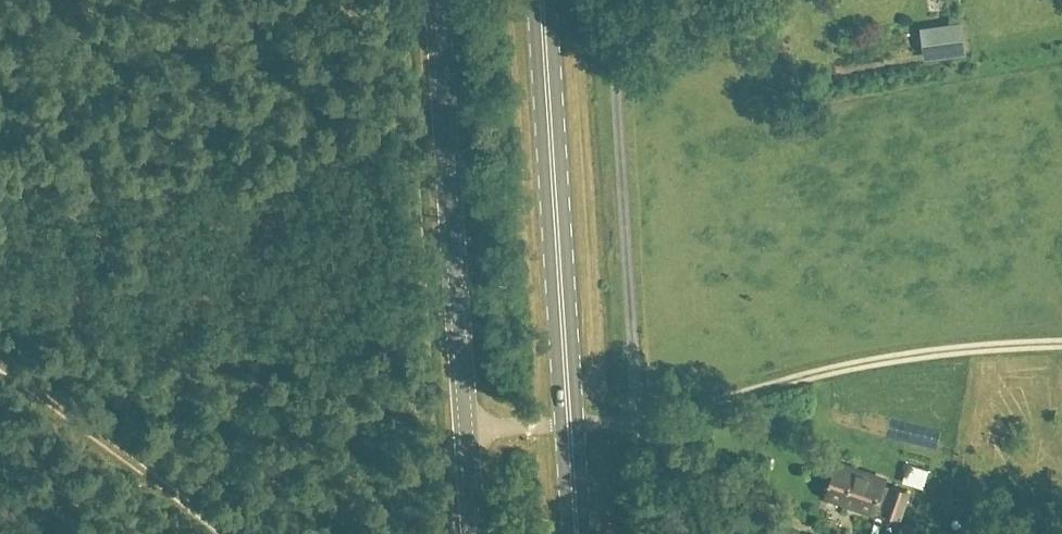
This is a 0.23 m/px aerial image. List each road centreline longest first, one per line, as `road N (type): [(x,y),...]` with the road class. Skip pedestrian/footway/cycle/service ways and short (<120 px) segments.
road 1 (tertiary): [(467,427),(438,0)]
road 2 (primary): [(570,423),(541,0)]
road 3 (track): [(0,359),(227,533)]

